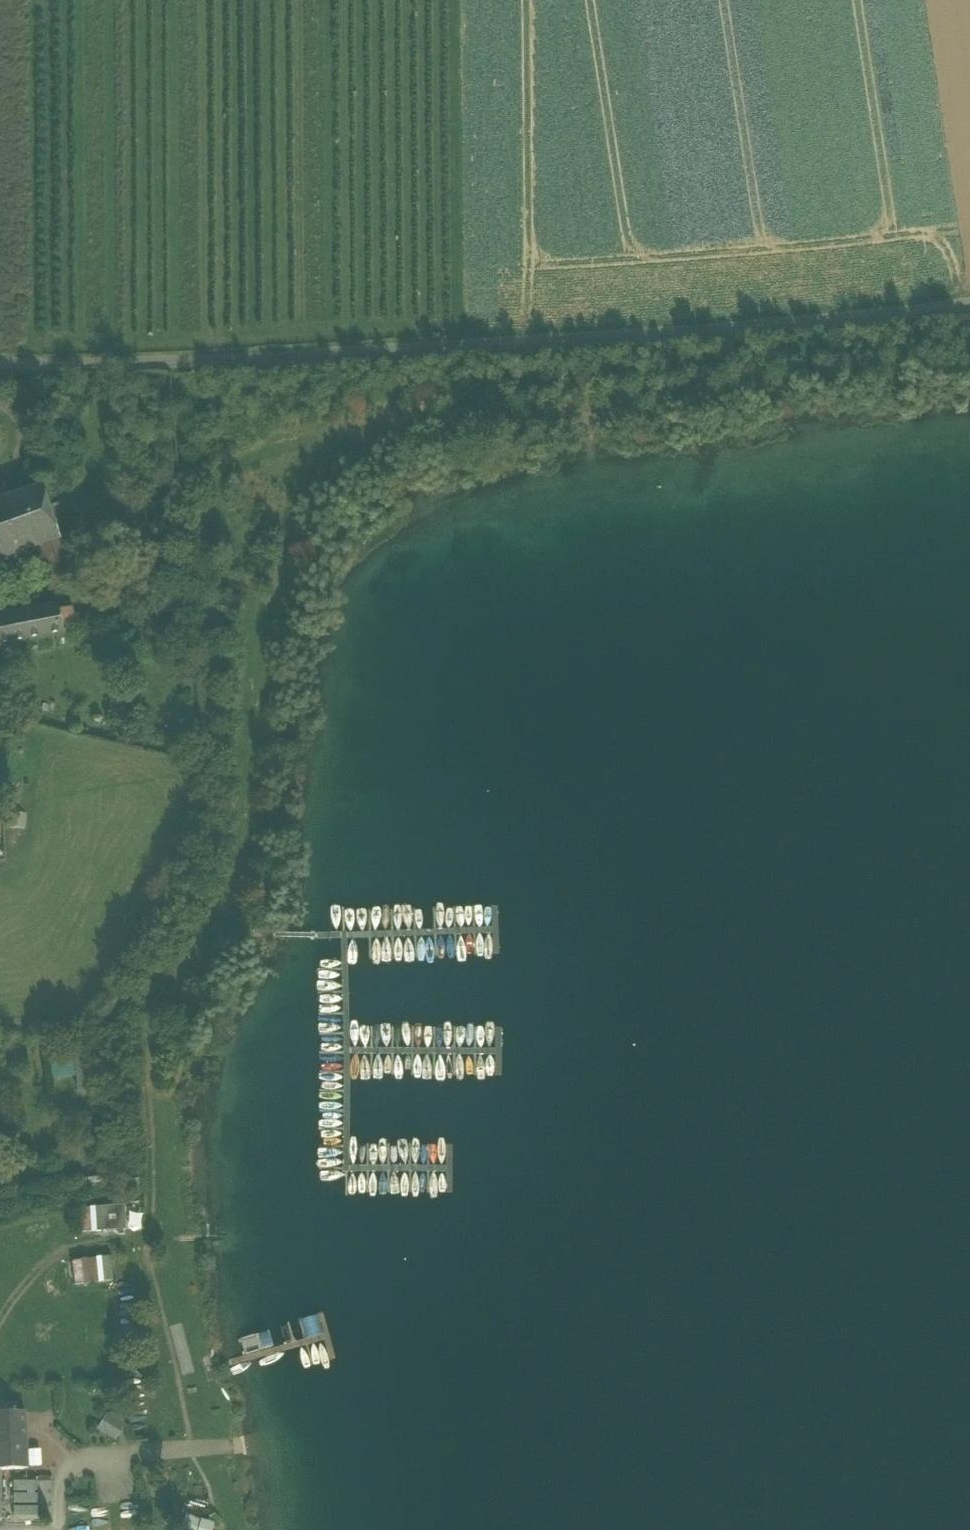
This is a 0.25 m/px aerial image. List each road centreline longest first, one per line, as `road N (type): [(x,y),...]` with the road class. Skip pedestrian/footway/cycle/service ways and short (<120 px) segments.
road 1 (residential): [(0,364),(554,343),(969,304)]

